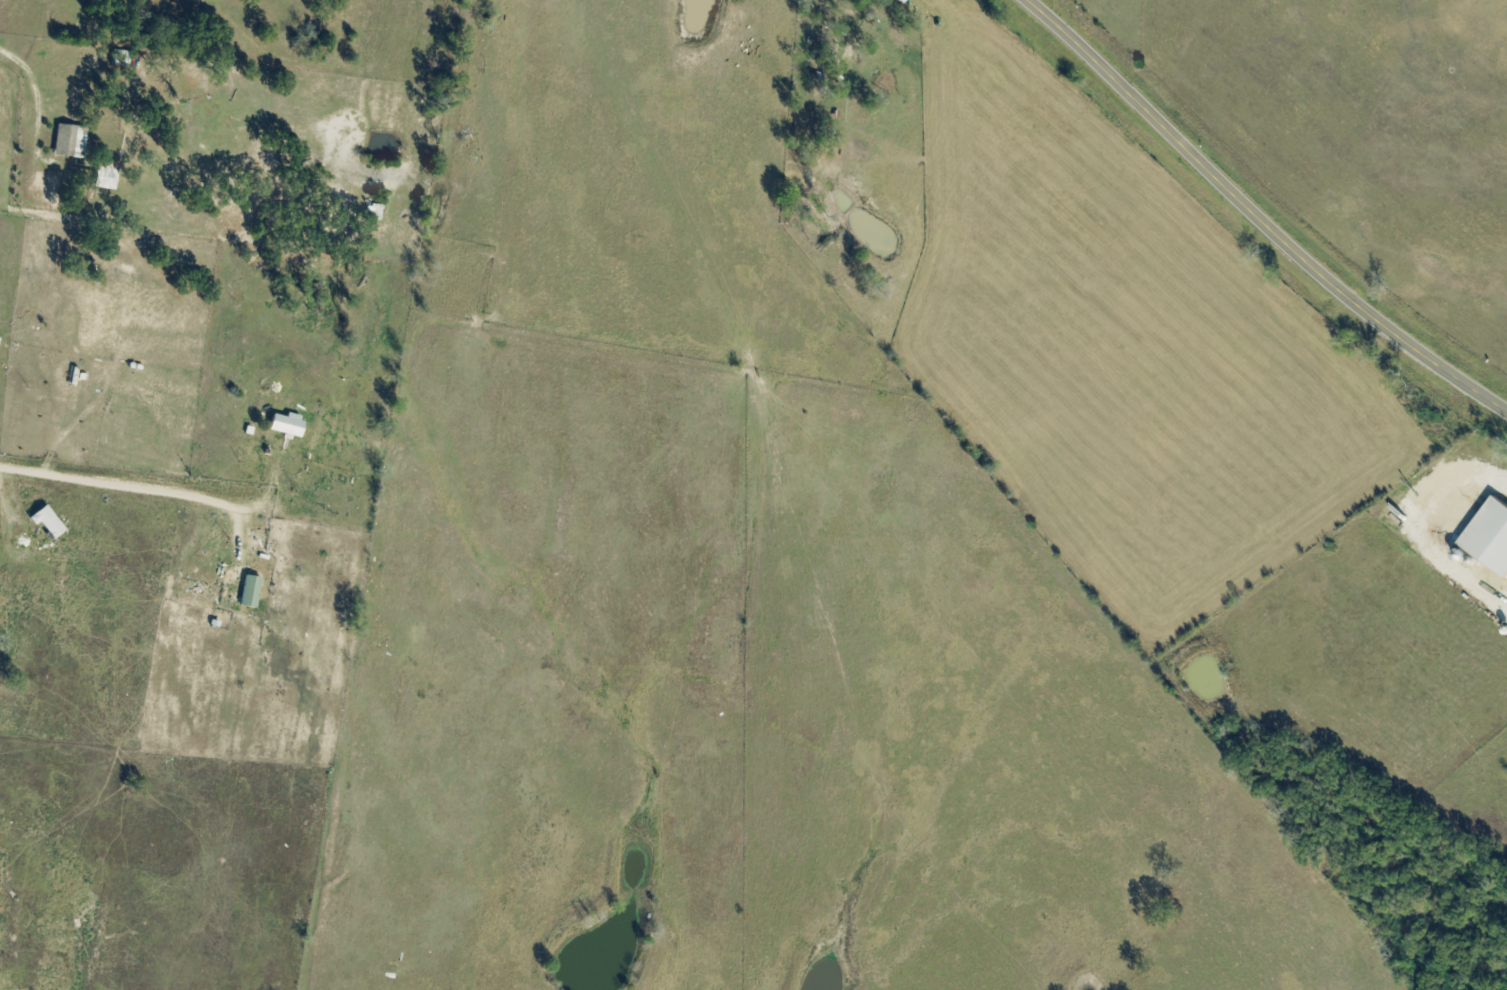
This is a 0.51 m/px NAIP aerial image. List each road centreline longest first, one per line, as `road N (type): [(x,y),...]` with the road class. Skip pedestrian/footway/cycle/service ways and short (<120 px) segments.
road 1 (tertiary): [(1025,0),(1322,276),(1506,412)]
road 2 (residential): [(0,474),(227,504),(248,502),(271,486)]

